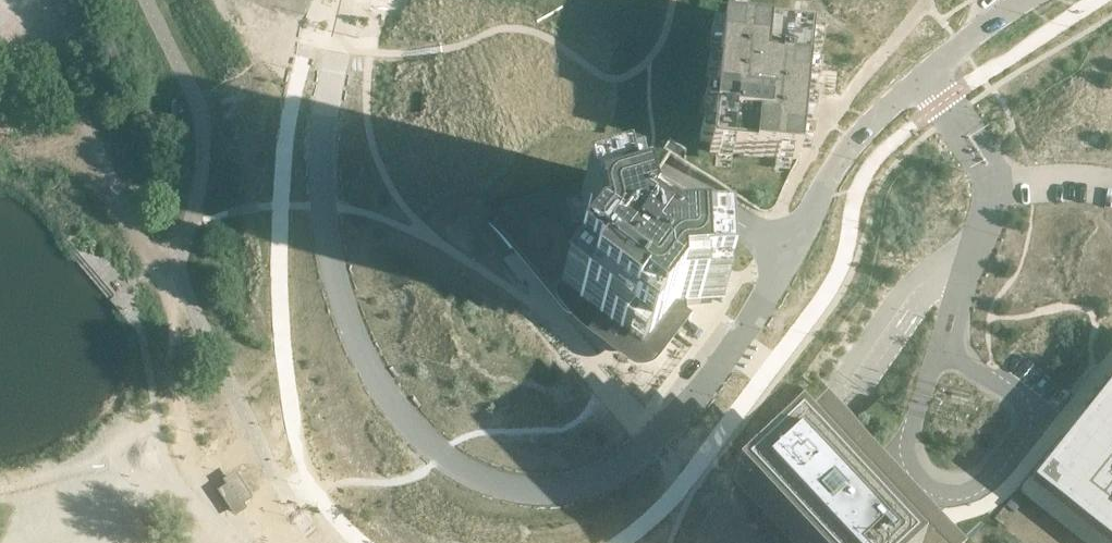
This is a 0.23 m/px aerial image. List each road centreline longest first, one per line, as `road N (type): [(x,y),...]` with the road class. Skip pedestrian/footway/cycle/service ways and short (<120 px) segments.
road 1 (residential): [(925,74),(841,149),(765,300),(691,401),(618,471),(571,489),(519,493),(481,484),(442,458),(392,407),(354,339),(322,207),(324,94),(349,0)]
road 2 (unknown): [(178,289),(201,132),(142,0)]
road 3 (unclassified): [(925,74),(965,130),(984,190),(947,324)]
road 4 (track): [(63,71),(108,171),(178,289)]
road 5 (residential): [(1027,0),(925,74)]

